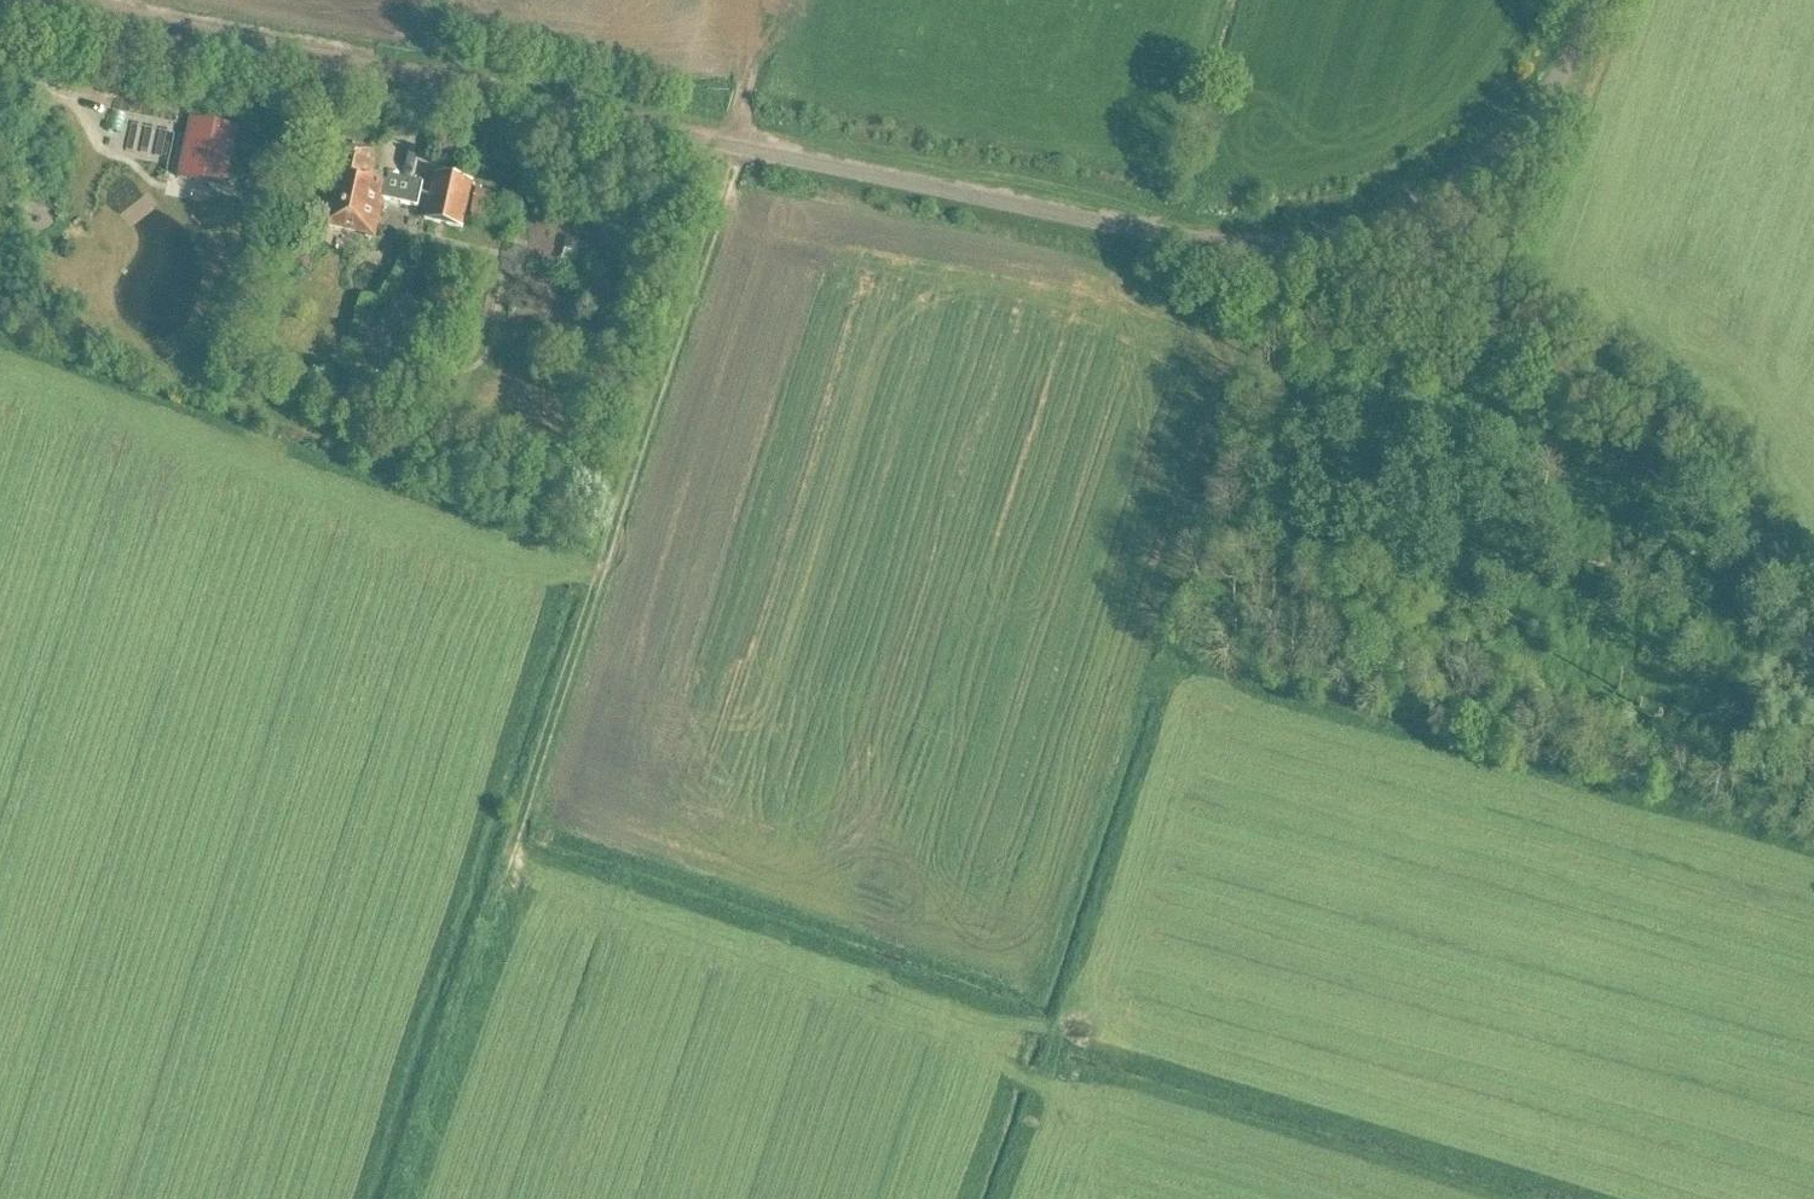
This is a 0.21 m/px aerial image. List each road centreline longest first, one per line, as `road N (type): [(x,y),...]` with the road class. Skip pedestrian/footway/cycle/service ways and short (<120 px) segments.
road 1 (unclassified): [(37,0),(1114,226),(1254,244),(1358,229),(1459,181),(1542,102),(1597,0)]
road 2 (track): [(437,1071),(721,210),(731,148),(779,0)]
road 3 (track): [(1518,339),(1726,481),(1813,636)]

